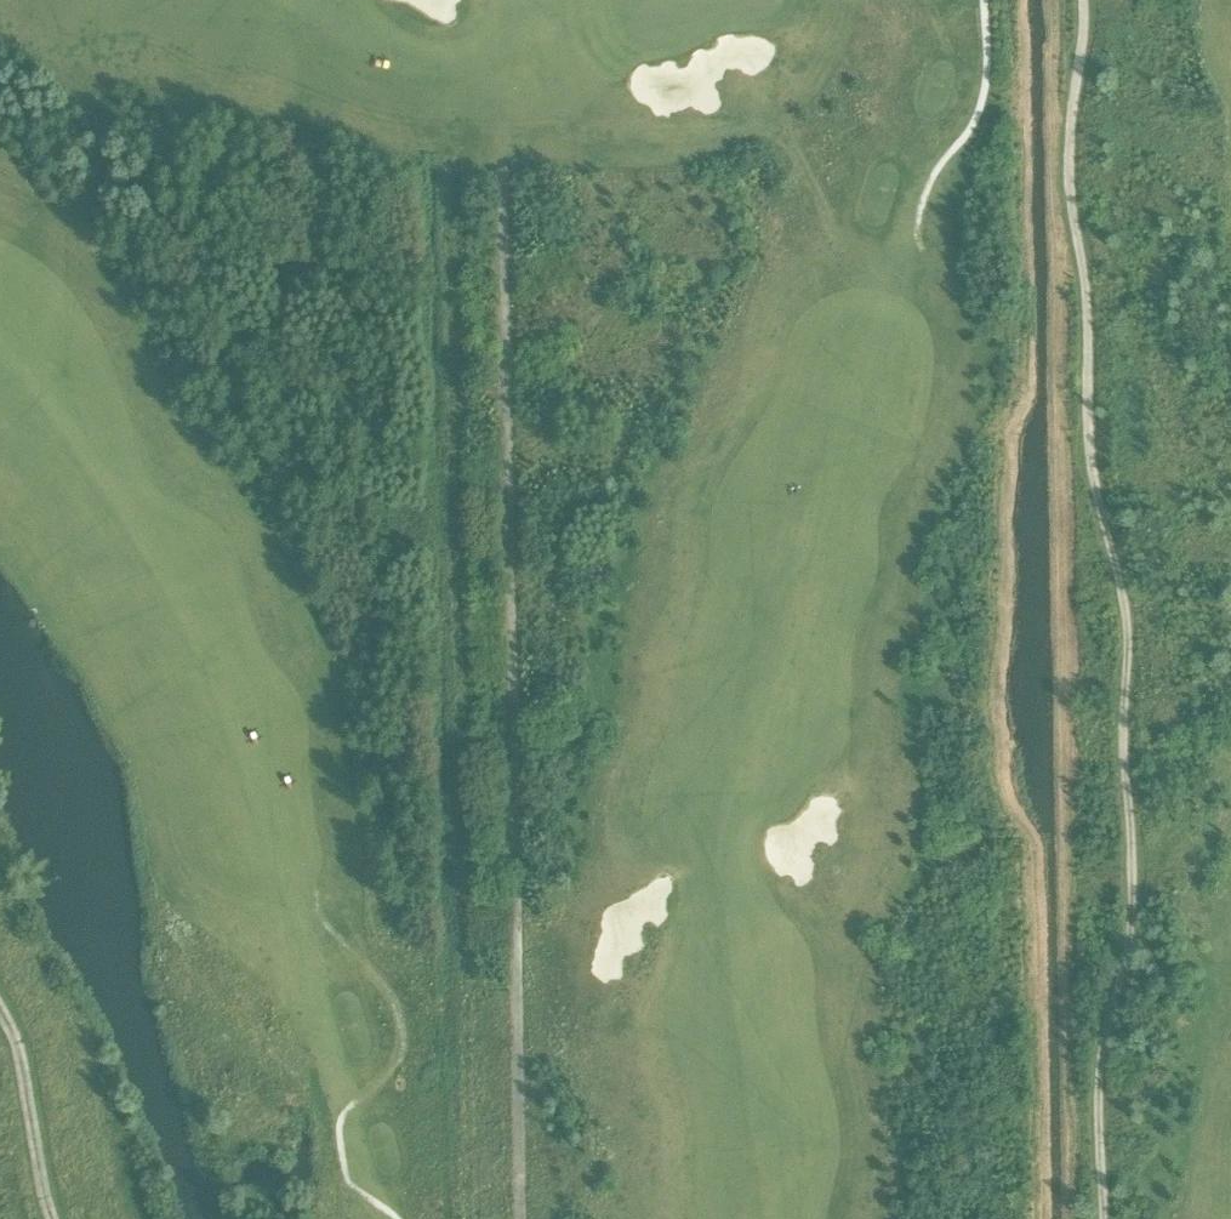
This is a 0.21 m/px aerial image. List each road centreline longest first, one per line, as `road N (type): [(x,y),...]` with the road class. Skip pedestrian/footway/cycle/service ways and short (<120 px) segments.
road 1 (track): [(50,1218),(17,1042),(0,1009)]

